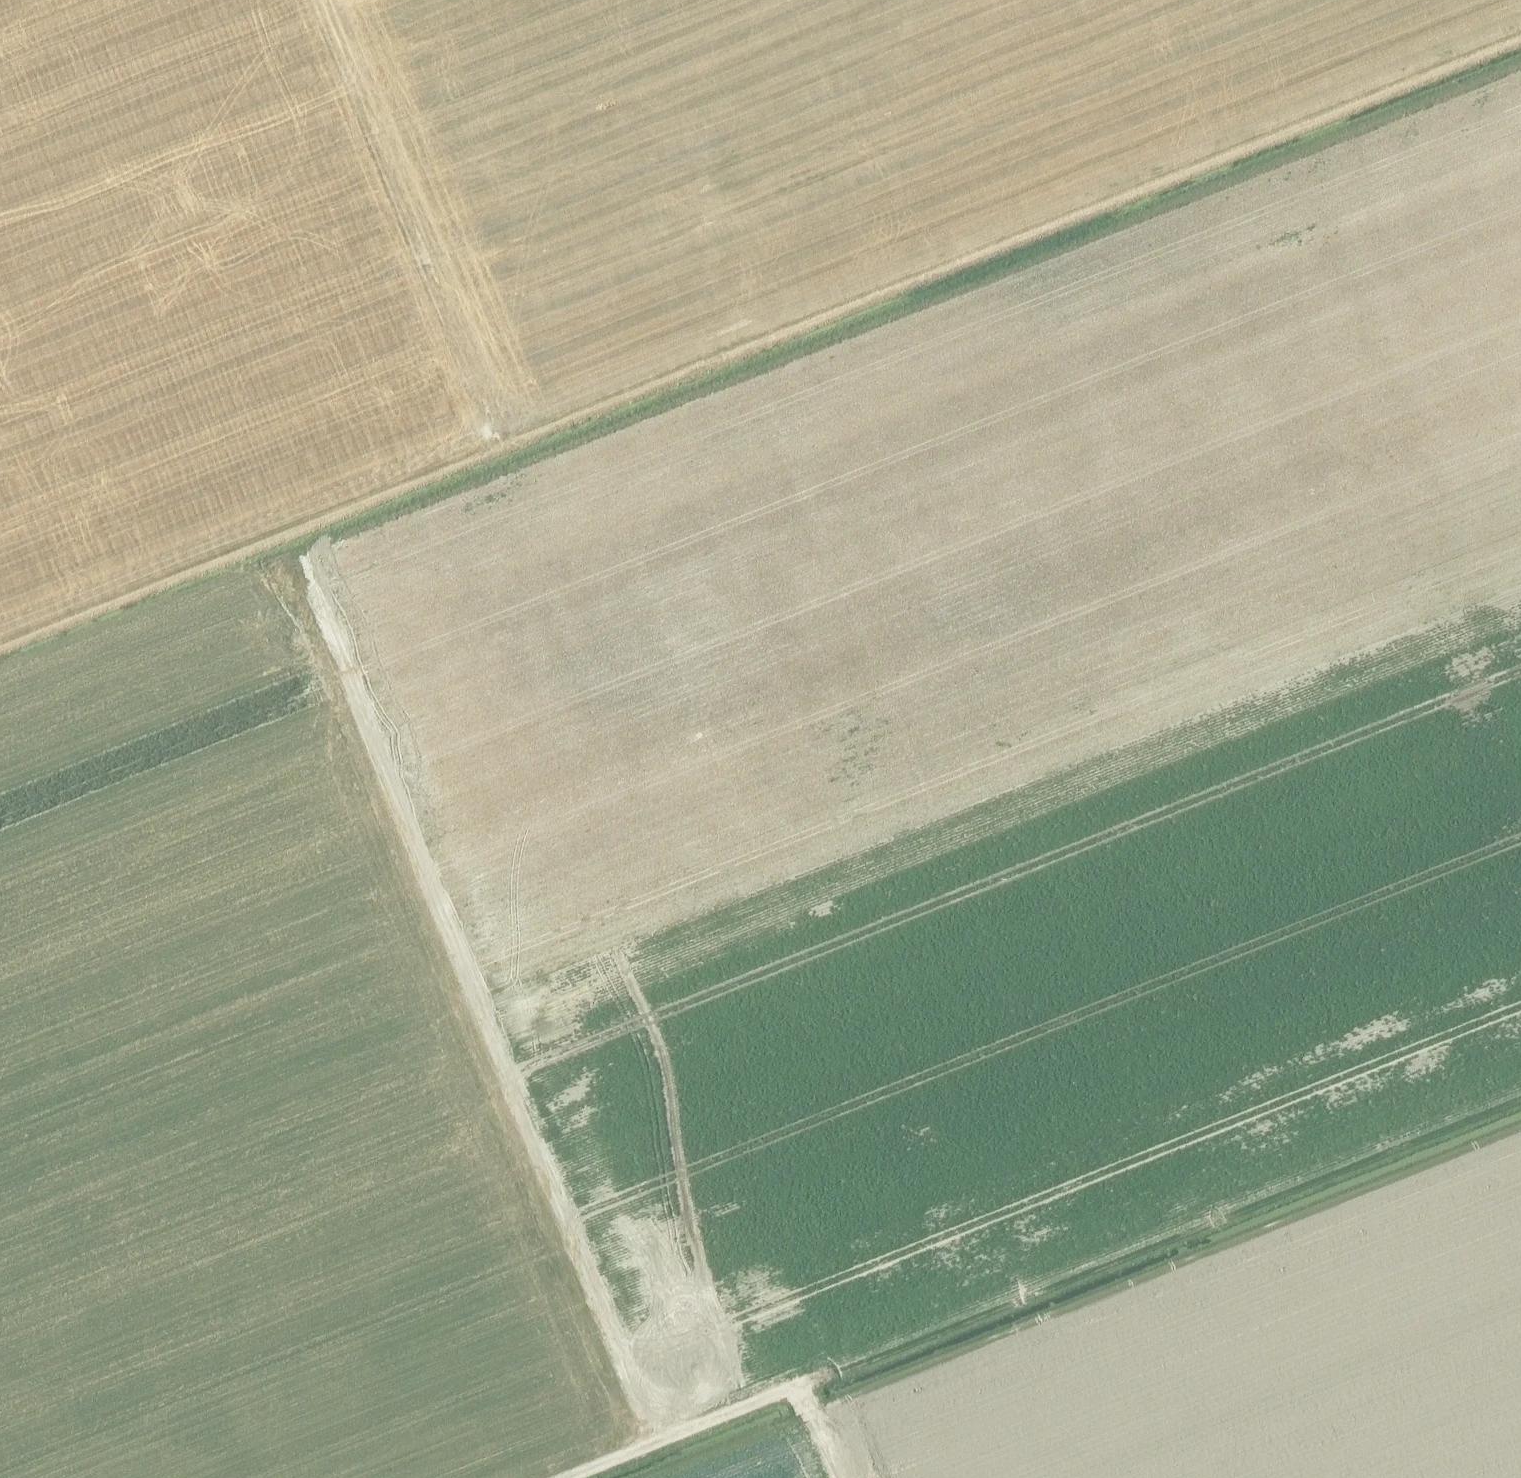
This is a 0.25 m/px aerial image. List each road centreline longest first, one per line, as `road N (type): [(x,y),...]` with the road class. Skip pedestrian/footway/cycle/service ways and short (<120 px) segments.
road 1 (track): [(806,1383),(570,1477)]

